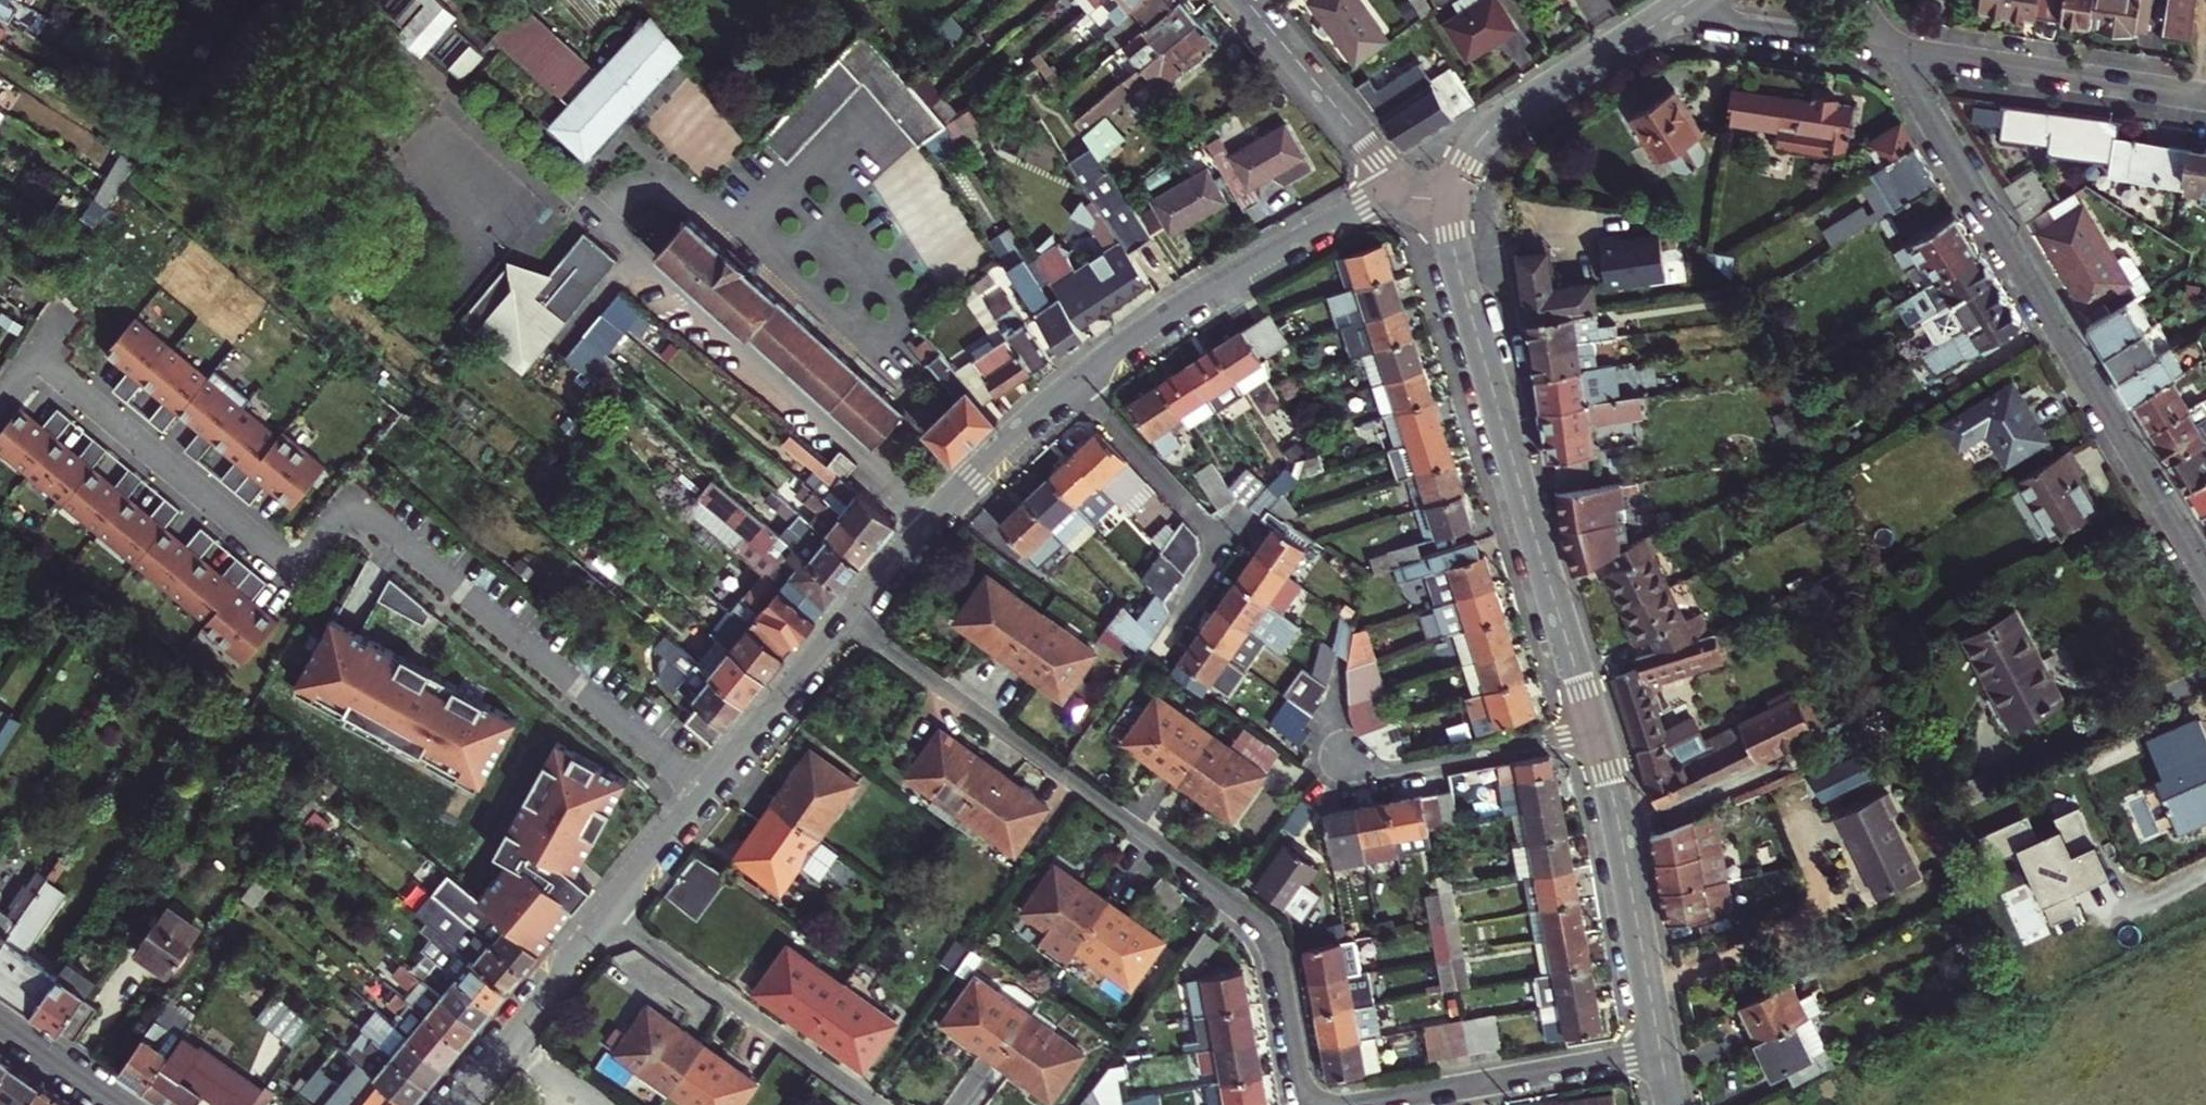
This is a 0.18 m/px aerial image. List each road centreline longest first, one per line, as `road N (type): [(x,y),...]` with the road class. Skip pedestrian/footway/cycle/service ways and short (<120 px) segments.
road 1 (residential): [(0,397),(27,368),(56,373),(278,554),(316,547),(355,525),(391,533),(703,794)]
road 2 (residential): [(848,624),(1253,917),(1274,956),(1302,1104)]
road 3 (residential): [(1893,50),(2205,577)]
road 4 (tertiary): [(1593,734),(1461,288),(1454,202)]
road 5 (residential): [(1406,199),(1339,220),(1074,385)]
road 6 (residential): [(604,913),(880,1104)]
road 7 (residential): [(1074,385),(967,484),(848,624)]
road 8 (tertiary): [(1658,1056),(1593,734)]
road 9 (residential): [(1893,50),(2205,97)]
road 10 (residential): [(1074,385),(1220,539),(1183,609)]
road 11 (tertiary): [(1454,202),(1469,156),(1492,129),(1667,19)]
road 12 (residential): [(1378,1104),(1658,1056)]
road 13 (residential): [(1406,199),(1245,0)]
road 14 (residential): [(1346,757),(1399,767),(1593,734)]
road 15 (residential): [(604,913),(449,1104)]
road 16 (residential): [(1667,19),(1893,50)]
road 17 (residential): [(848,624),(703,794)]
road 18 (residential): [(703,794),(604,913)]
road 19 (residential): [(0,1021),(120,1104)]

